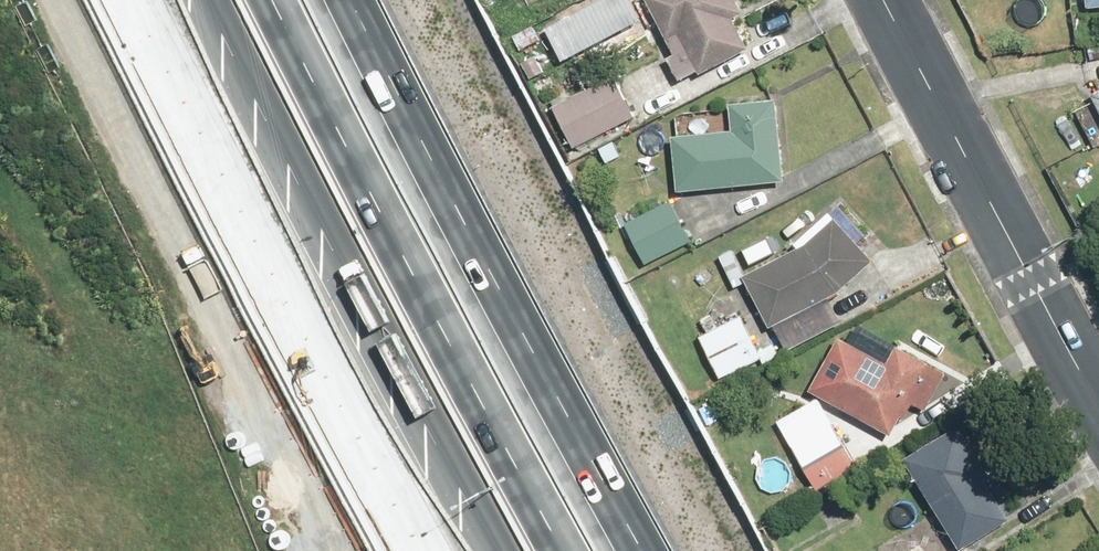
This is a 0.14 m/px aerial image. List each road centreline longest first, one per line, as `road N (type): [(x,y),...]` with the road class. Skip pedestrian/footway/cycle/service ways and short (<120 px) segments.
road 1 (motorway): [(303,0),(603,550)]
road 2 (motorway): [(488,550),(367,345),(200,0)]
road 3 (tertiary): [(889,0),(1098,394)]

